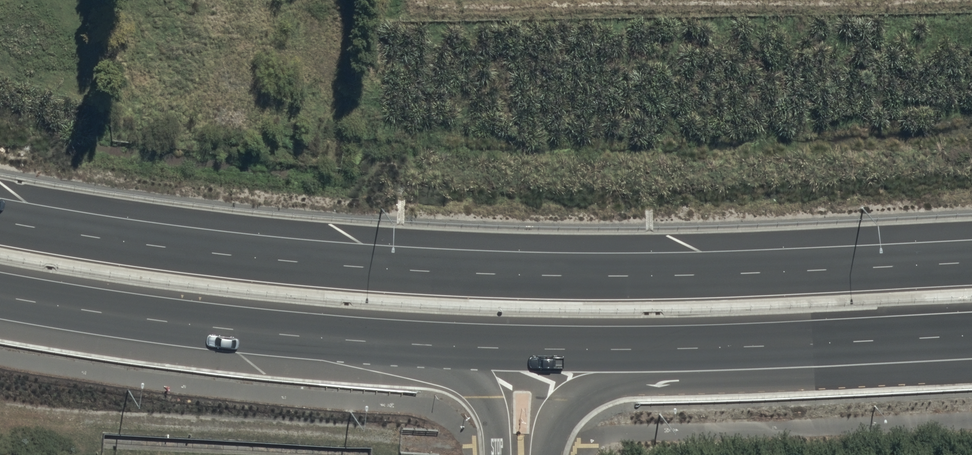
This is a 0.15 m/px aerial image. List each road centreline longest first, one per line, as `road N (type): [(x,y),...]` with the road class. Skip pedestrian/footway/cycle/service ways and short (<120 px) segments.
road 1 (trunk): [(0,219),(385,268),(723,273),(971,262)]
road 2 (trunk): [(971,338),(652,351),(398,345)]
road 3 (trunk): [(971,372),(627,383),(581,393),(561,408),(545,454)]
road 4 (trunk): [(398,345),(123,319),(0,297)]
road 5 (trunk): [(496,454),(488,406),(473,386),(398,345)]

